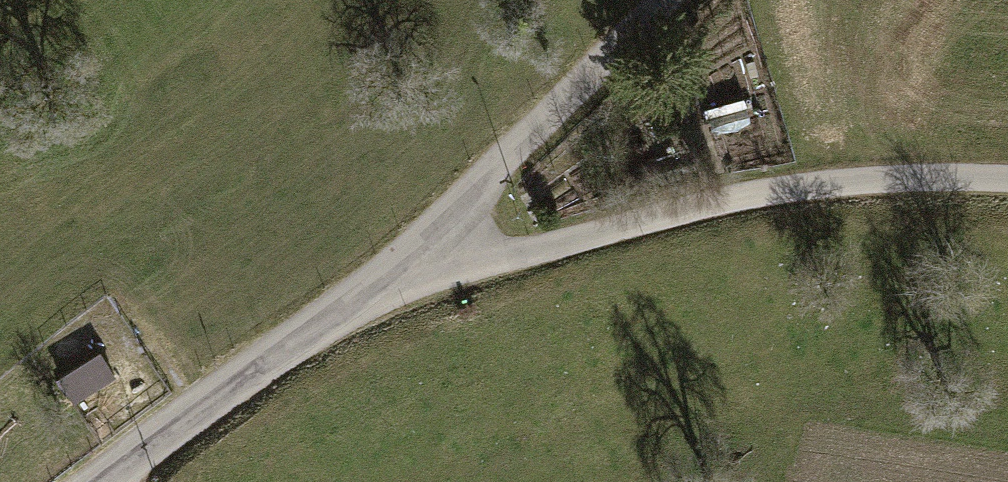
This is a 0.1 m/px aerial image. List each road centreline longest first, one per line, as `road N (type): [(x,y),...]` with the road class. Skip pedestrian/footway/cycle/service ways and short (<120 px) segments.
road 1 (tertiary): [(1007,176),(805,183),(360,296)]
road 2 (tertiary): [(360,296),(667,0)]
road 3 (tertiary): [(360,296),(116,481)]

